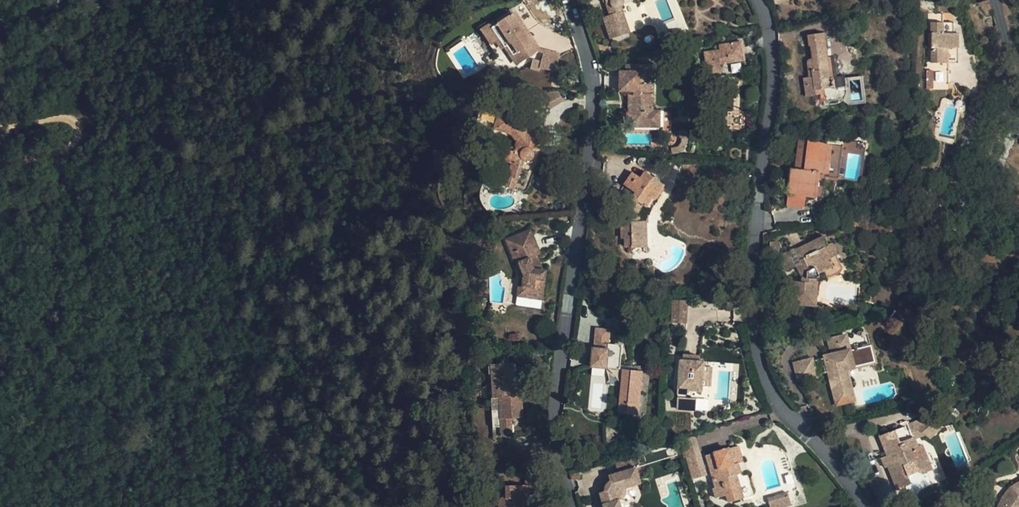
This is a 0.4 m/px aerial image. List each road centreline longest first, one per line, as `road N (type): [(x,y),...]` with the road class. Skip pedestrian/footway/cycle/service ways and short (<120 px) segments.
road 1 (residential): [(760,0),(776,70),(754,250),(760,362),(779,410),(828,456),(864,506)]
road 2 (residential): [(575,506),(554,422),(595,97),(568,0)]
road 3 (track): [(0,226),(30,157),(69,144),(76,132),(68,120),(0,128)]

